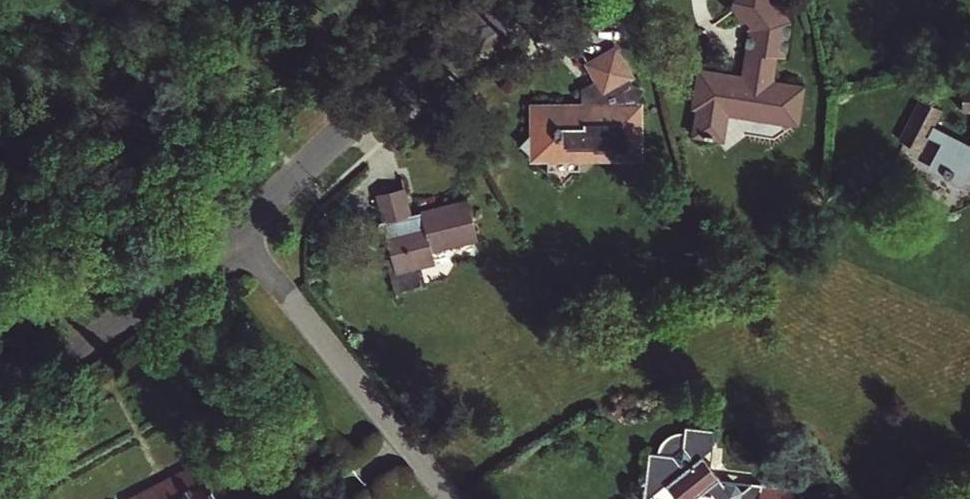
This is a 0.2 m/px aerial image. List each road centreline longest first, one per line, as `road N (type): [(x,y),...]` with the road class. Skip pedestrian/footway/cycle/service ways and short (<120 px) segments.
road 1 (residential): [(239,228),(385,91),(526,0)]
road 2 (residential): [(239,228),(445,498)]
road 3 (residential): [(0,376),(239,228)]

